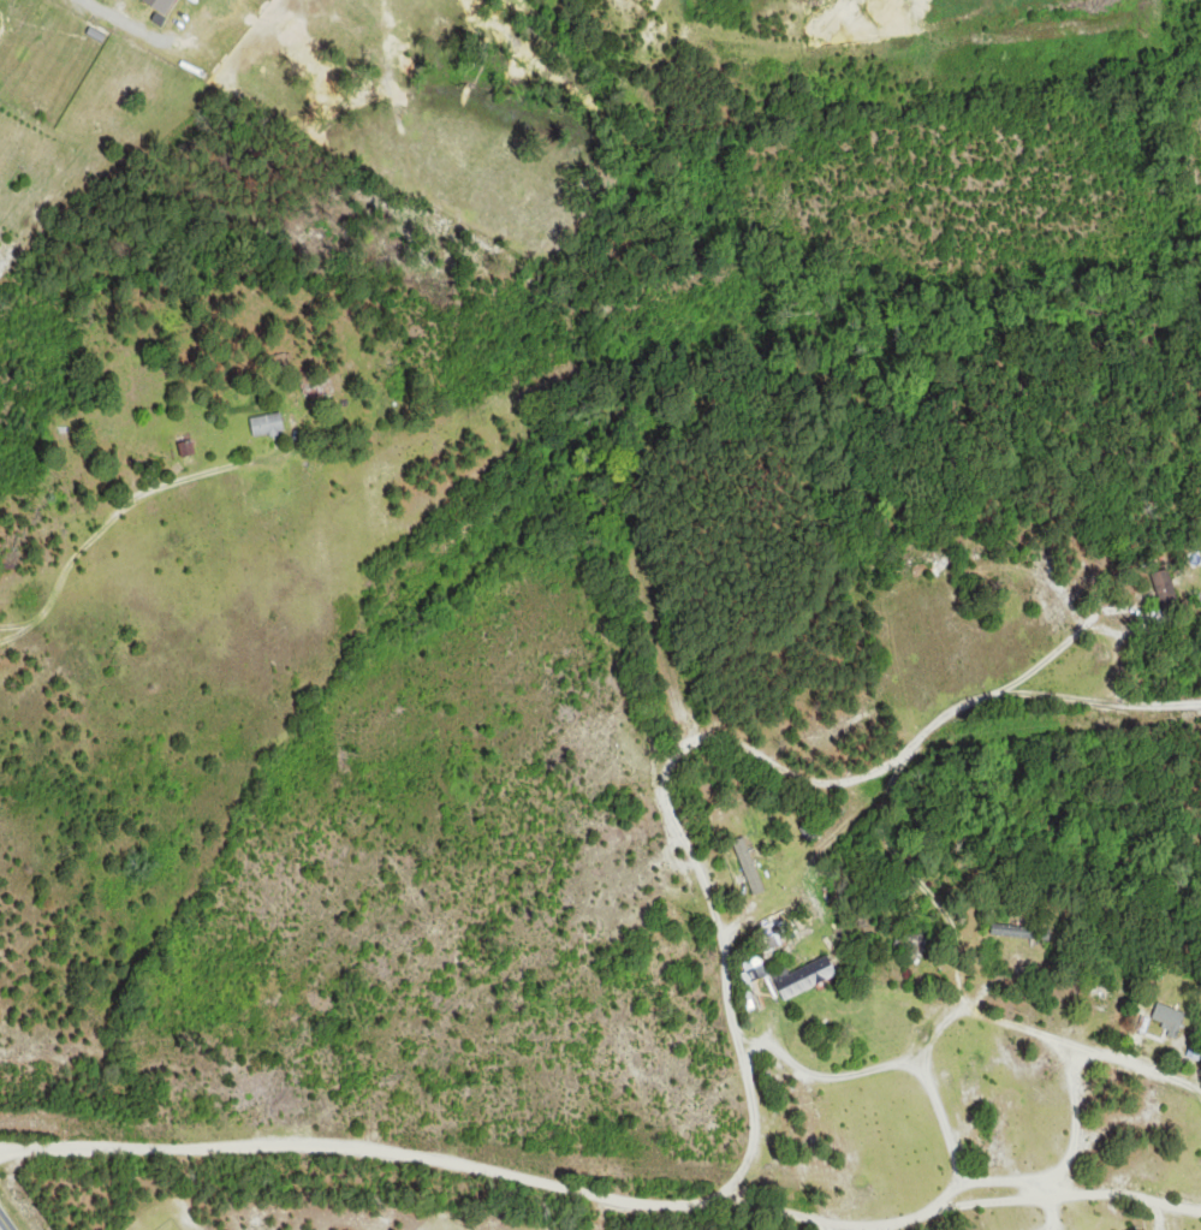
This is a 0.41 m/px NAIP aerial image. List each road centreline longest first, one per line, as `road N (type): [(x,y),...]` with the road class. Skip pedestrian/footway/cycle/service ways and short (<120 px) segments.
road 1 (residential): [(1200,1211),(1134,1195),(1034,1189),(902,1220),(851,1223),(731,1201),(649,1202),(337,1147),(0,1150)]
road 2 (residential): [(1001,693),(949,709),(849,782),(805,779),(713,735),(671,755),(662,777),(666,801),(715,914),(750,1119),(751,1143),(731,1201)]
road 3 (residential): [(963,1181),(1034,1189),(1072,1146),(1077,1091),(1056,1039),(958,1003),(920,1065),(963,1181),(916,1217)]
road 4 (residential): [(0,540),(202,470),(272,457)]
road 5 (residential): [(904,745),(884,826),(891,849),(952,922),(958,1003)]
road 6 (residential): [(735,1042),(774,1046),(811,1072),(896,1060),(920,1065)]
road 7 (residential): [(1056,1039),(1200,1092)]

